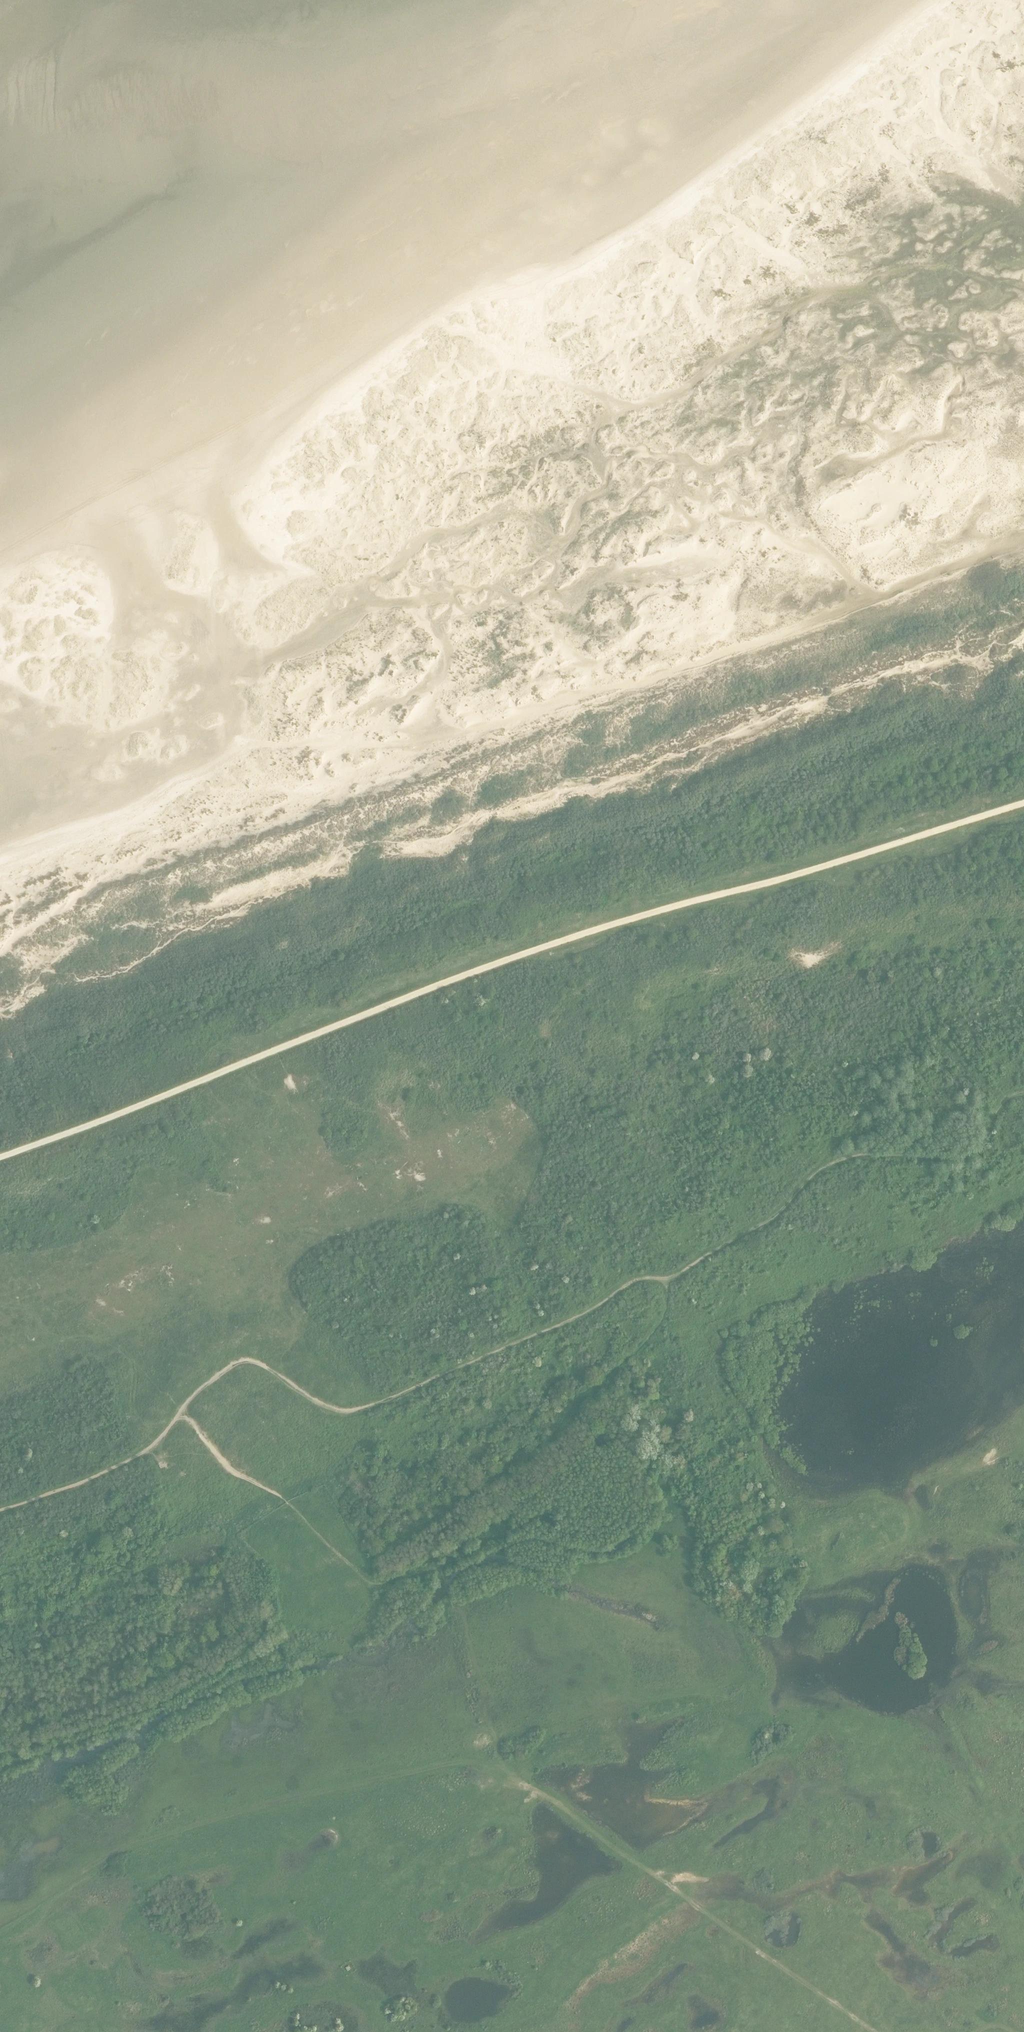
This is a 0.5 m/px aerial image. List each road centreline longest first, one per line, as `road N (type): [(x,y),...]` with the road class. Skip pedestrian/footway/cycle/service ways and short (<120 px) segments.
road 1 (track): [(1017,2031),(804,1909),(644,1870),(551,1799),(508,1780),(440,1567)]
road 2 (track): [(0,1930),(139,1844),(496,1748)]
road 3 (track): [(644,1870),(421,1969),(383,2001),(375,2031)]

